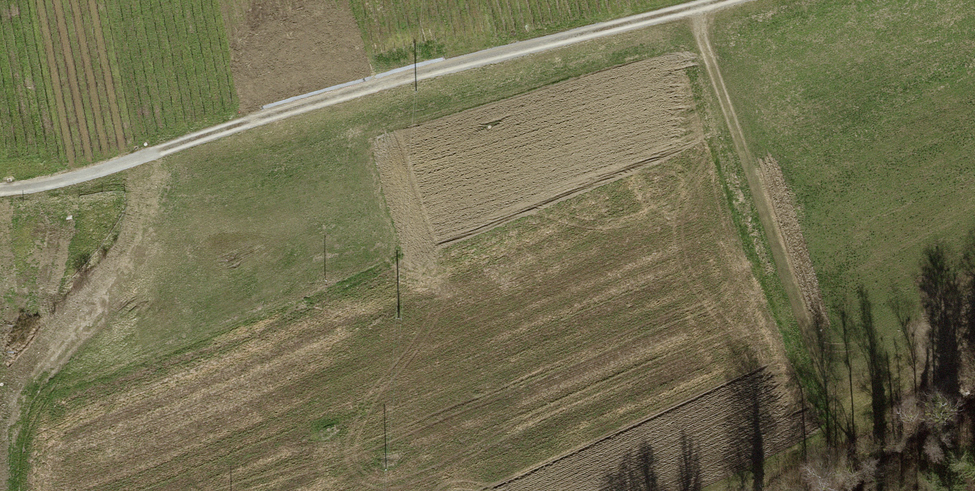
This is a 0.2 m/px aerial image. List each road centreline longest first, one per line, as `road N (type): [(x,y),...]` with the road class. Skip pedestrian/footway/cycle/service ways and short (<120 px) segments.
road 1 (track): [(141,154),(722,0)]
road 2 (track): [(690,8),(844,427)]
road 3 (track): [(5,490),(7,404),(131,256),(141,154)]
road 4 (track): [(141,154),(73,181),(0,189)]

